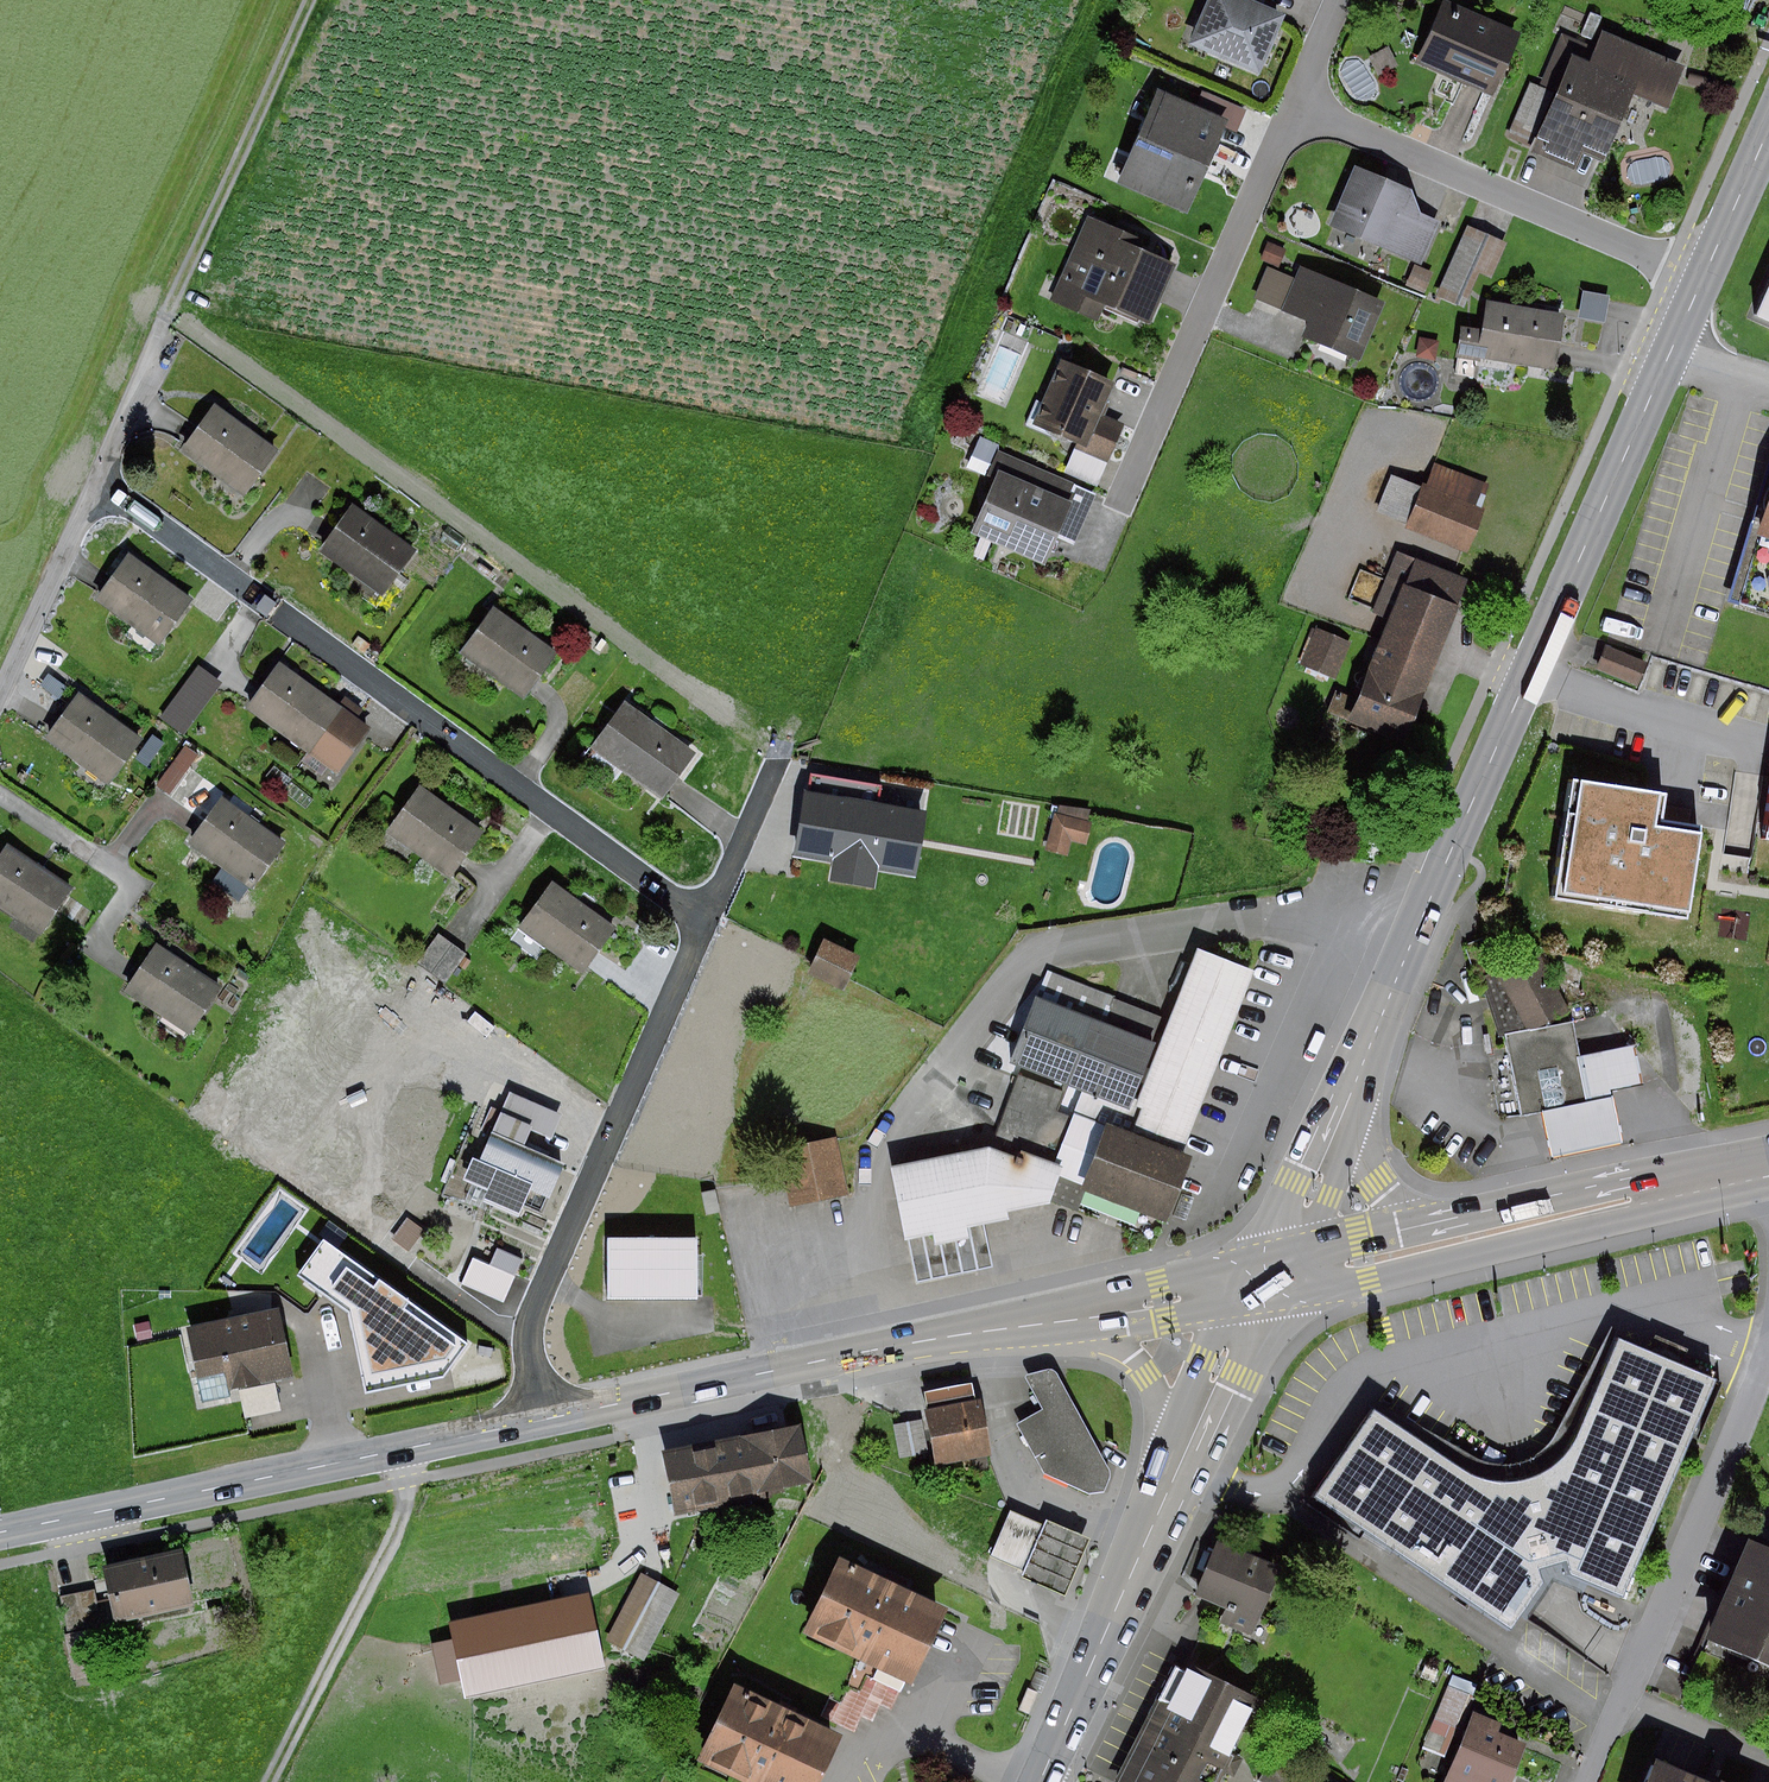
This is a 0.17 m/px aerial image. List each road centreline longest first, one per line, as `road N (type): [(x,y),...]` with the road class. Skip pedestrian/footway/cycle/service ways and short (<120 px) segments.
road 1 (primary): [(1360,1080),(1667,362)]
road 2 (residential): [(709,913),(100,490)]
road 3 (secondary): [(0,1535),(536,1422)]
road 4 (residential): [(536,1422),(528,1353),(533,1319),(709,913)]
road 5 (track): [(100,490),(315,0)]
road 6 (secondary): [(536,1422),(871,1349),(1053,1318)]
road 7 (residential): [(1594,1781),(1768,1351)]
road 8 (residential): [(1298,99),(1113,508)]
road 9 (residential): [(1298,99),(1704,269)]
road 10 (track): [(268,1781),(401,1526),(409,1494),(406,1449)]
road 11 (primary): [(1043,1781),(1181,1464)]
road 12 (secondary): [(1465,1235),(1768,1166)]
road 13 (residential): [(0,790),(121,872),(128,888),(105,944),(124,967)]
road 14 (residential): [(0,713),(100,490)]
road 15 (secondary): [(1053,1318),(1274,1275)]
road 16 (primary): [(1274,1275),(1360,1080)]
road 17 (secondary): [(1053,1318),(1102,1330),(1134,1351),(1165,1400),(1181,1464)]
road 18 (primary): [(1181,1464),(1274,1275)]
road 19 (secondary): [(1465,1235),(1380,1178),(1362,1145),(1360,1080)]
road 20 (secondary): [(1274,1275),(1465,1235)]
road 21 (primary): [(1704,269),(1768,126)]

